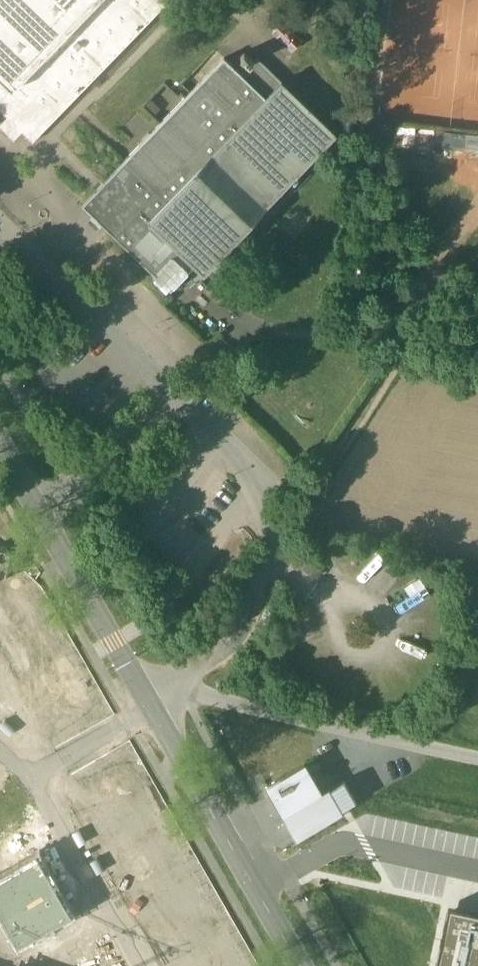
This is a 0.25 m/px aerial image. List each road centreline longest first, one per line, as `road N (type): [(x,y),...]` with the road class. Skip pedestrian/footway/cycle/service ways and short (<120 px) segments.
road 1 (tertiary): [(0,439),(152,715)]
road 2 (tertiary): [(152,715),(300,965)]
road 3 (residential): [(141,965),(32,779)]
road 4 (residential): [(152,715),(32,779)]

